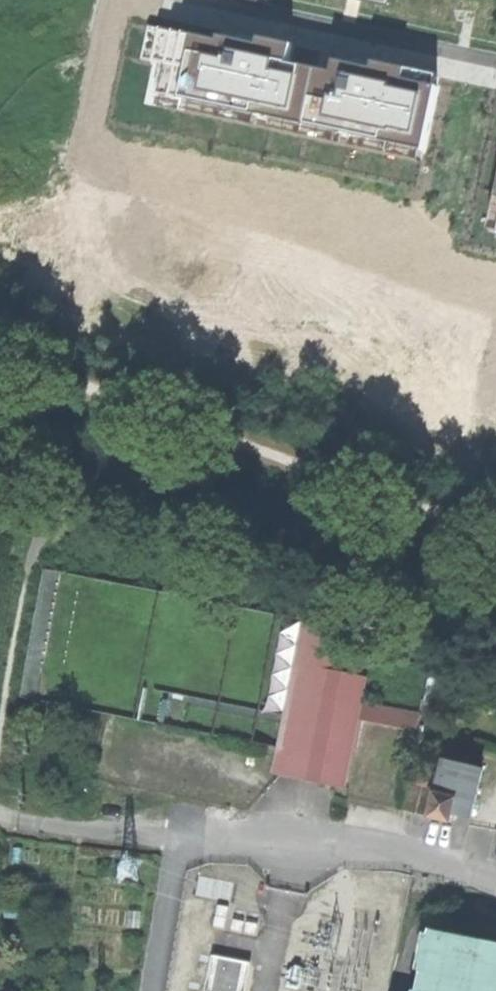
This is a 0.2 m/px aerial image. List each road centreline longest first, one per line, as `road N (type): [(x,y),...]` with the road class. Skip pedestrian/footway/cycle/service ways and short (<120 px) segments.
road 1 (unclassified): [(296,842),(179,839),(7,817)]
road 2 (unclassified): [(495,879),(451,862),(296,842)]

